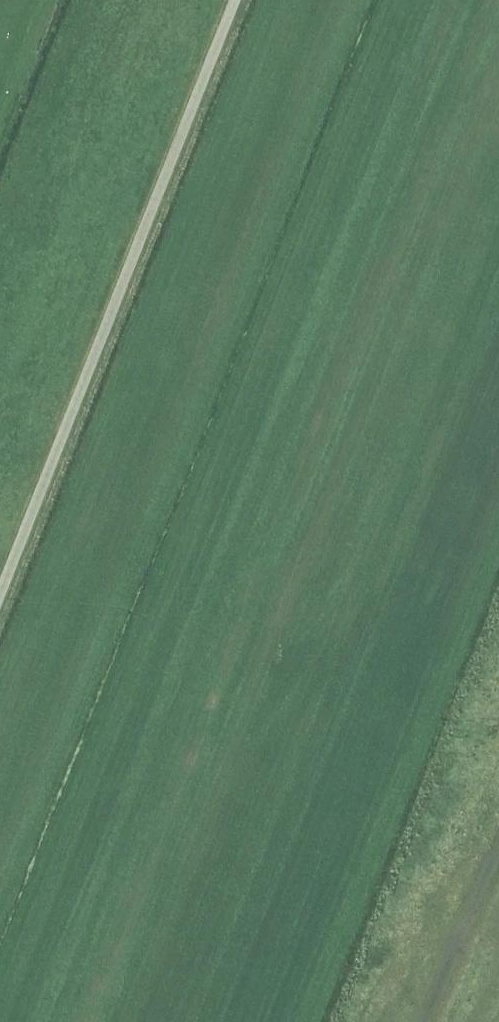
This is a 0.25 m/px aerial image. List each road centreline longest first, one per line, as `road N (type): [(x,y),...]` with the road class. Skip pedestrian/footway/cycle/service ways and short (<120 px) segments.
road 1 (track): [(230,0),(0,593)]

